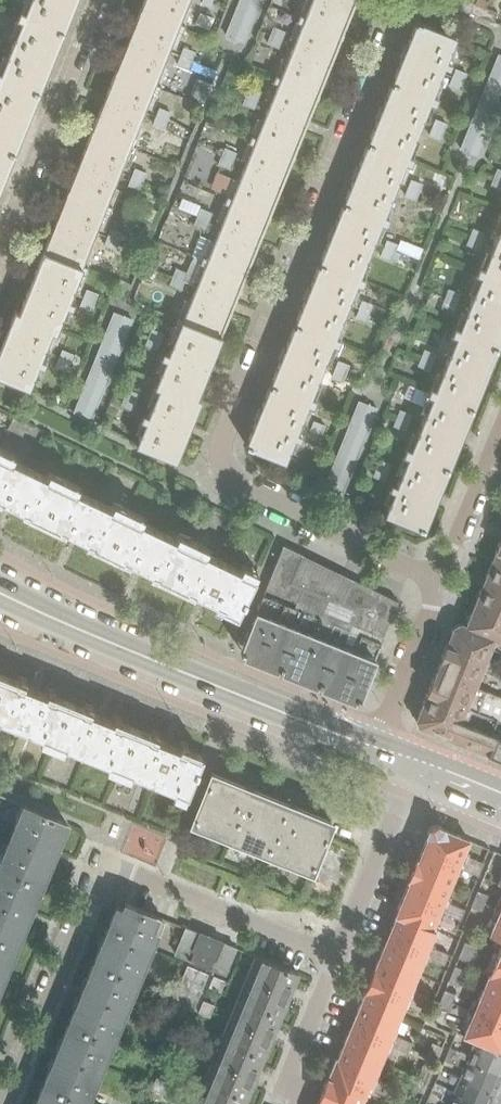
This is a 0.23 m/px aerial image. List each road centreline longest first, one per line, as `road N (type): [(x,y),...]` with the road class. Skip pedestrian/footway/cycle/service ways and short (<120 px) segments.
road 1 (residential): [(396,0),(222,455),(230,477),(436,581)]
road 2 (residential): [(336,956),(98,866),(0,1096)]
road 3 (secondary): [(373,750),(0,594)]
road 4 (residential): [(0,245),(98,0)]
road 5 (residential): [(336,956),(414,767)]
road 6 (residential): [(373,750),(436,581)]
road 7 (residential): [(436,581),(500,421)]
road 8 (residential): [(294,1103),(292,1067),(336,956)]

